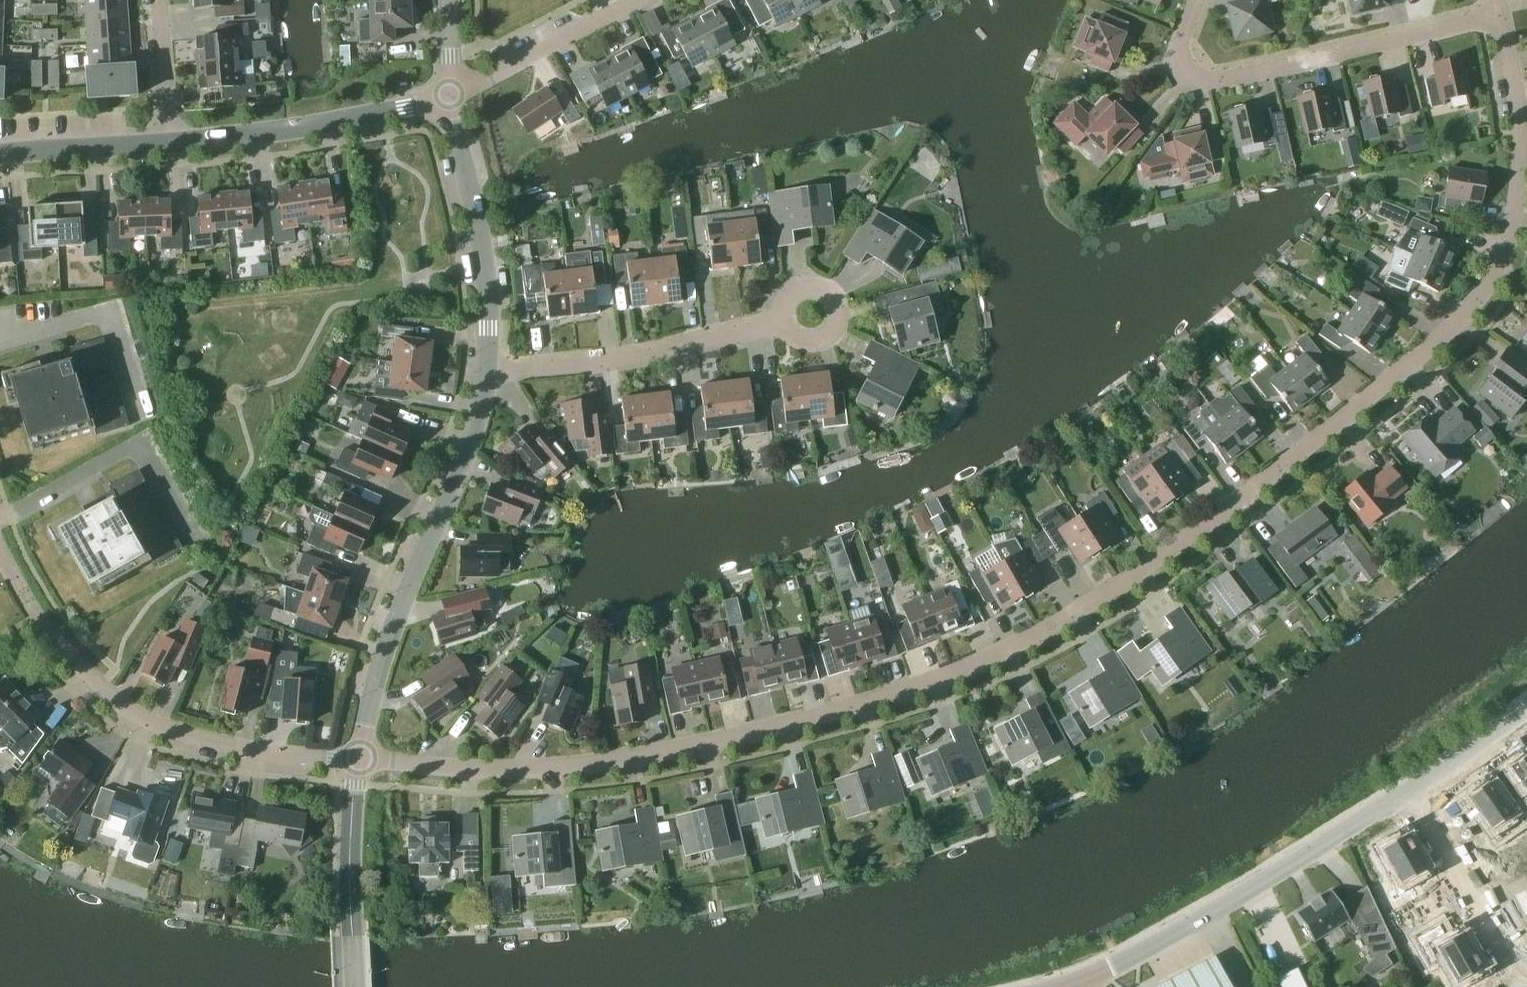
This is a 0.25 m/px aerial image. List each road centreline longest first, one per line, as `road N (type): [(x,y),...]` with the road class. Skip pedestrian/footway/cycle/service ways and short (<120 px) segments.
road 1 (residential): [(358,760),(537,769),(625,760),(779,726),(953,674),(1128,580),(1355,407),(1489,284),(1511,227),(1520,130),(1500,12)]
road 2 (tertiary): [(1059,986),(1170,937),(1422,785)]
road 3 (unclassified): [(358,760),(385,641),(438,523),(487,372)]
road 4 (residential): [(1500,12),(1202,81),(1177,63),(1198,0)]
road 5 (residential): [(358,760),(224,744),(136,713),(66,654),(26,601)]
road 6 (residential): [(487,372),(678,355),(782,327)]
road 7 (unclassified): [(168,143),(353,121),(447,97)]
road 8 (unclassified): [(487,372),(478,258),(447,97)]
road 9 (unclassified): [(355,986),(350,855),(358,760)]
road 10 (residential): [(1422,785),(1516,971),(1526,975)]
road 11 (residential): [(447,97),(634,0)]
road 12 (unclassified): [(0,155),(168,143)]
road 13 (residential): [(168,143),(157,0)]
road 14 (tertiary): [(1422,785),(1526,711)]
road 15 (residential): [(782,327),(802,345),(821,341),(833,327),(828,300),(799,292)]

